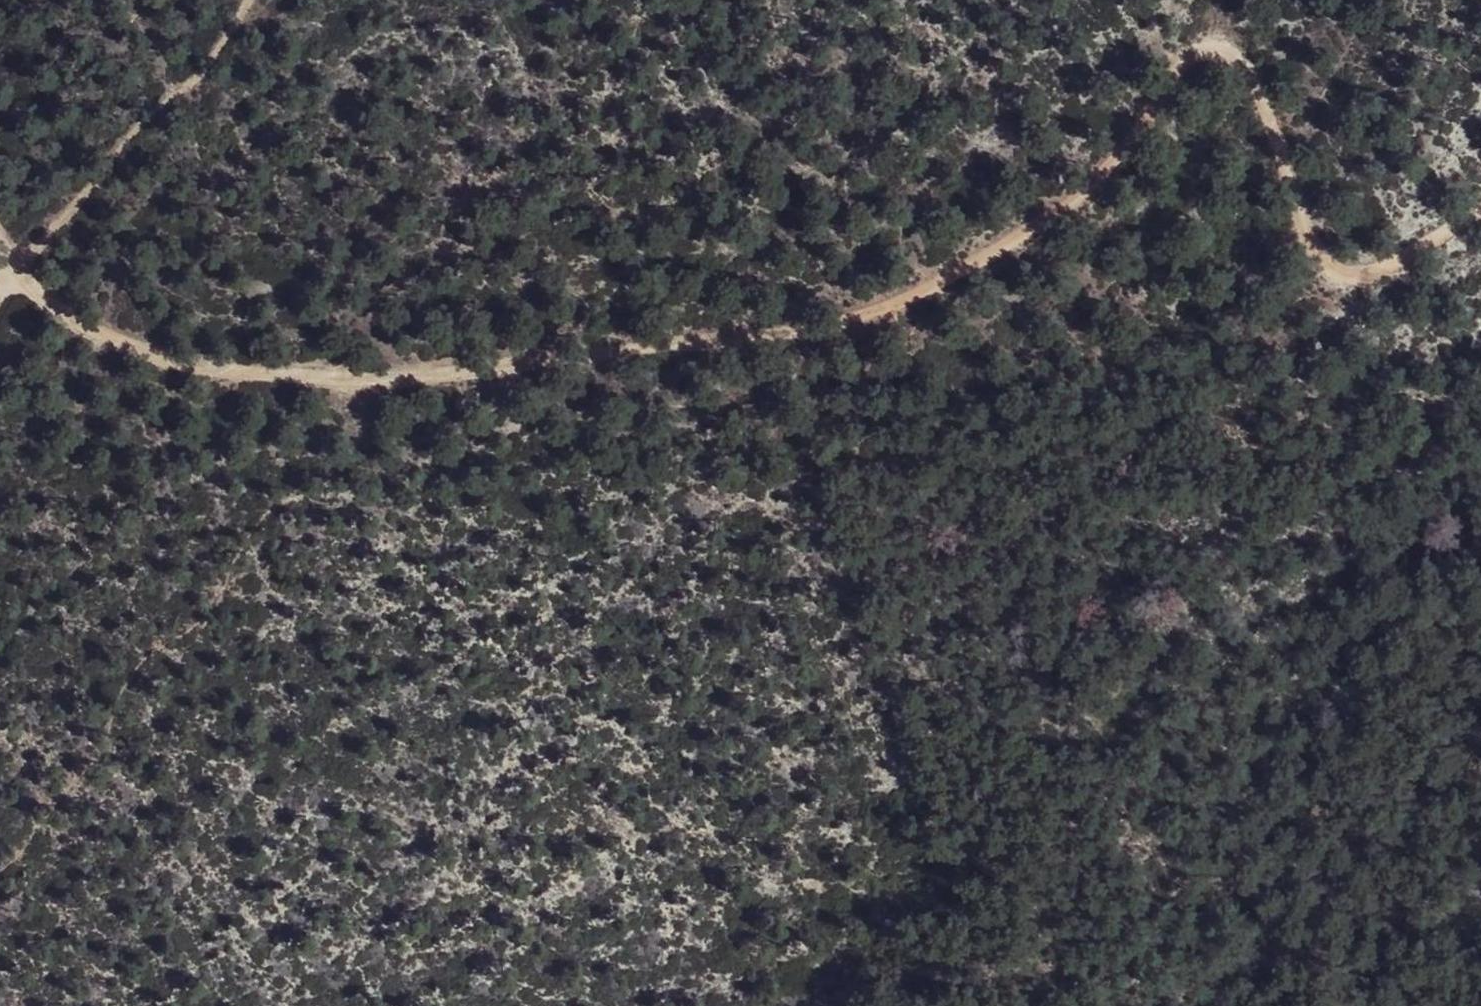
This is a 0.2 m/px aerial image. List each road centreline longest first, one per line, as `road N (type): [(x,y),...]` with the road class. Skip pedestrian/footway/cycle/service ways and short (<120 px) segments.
road 1 (track): [(1480,196),(1388,280),(1323,264),(1271,123),(1205,54),(1166,80),(1108,153),(969,283),(849,337),(506,376),(349,385),(219,372),(118,343),(42,306),(0,246)]

